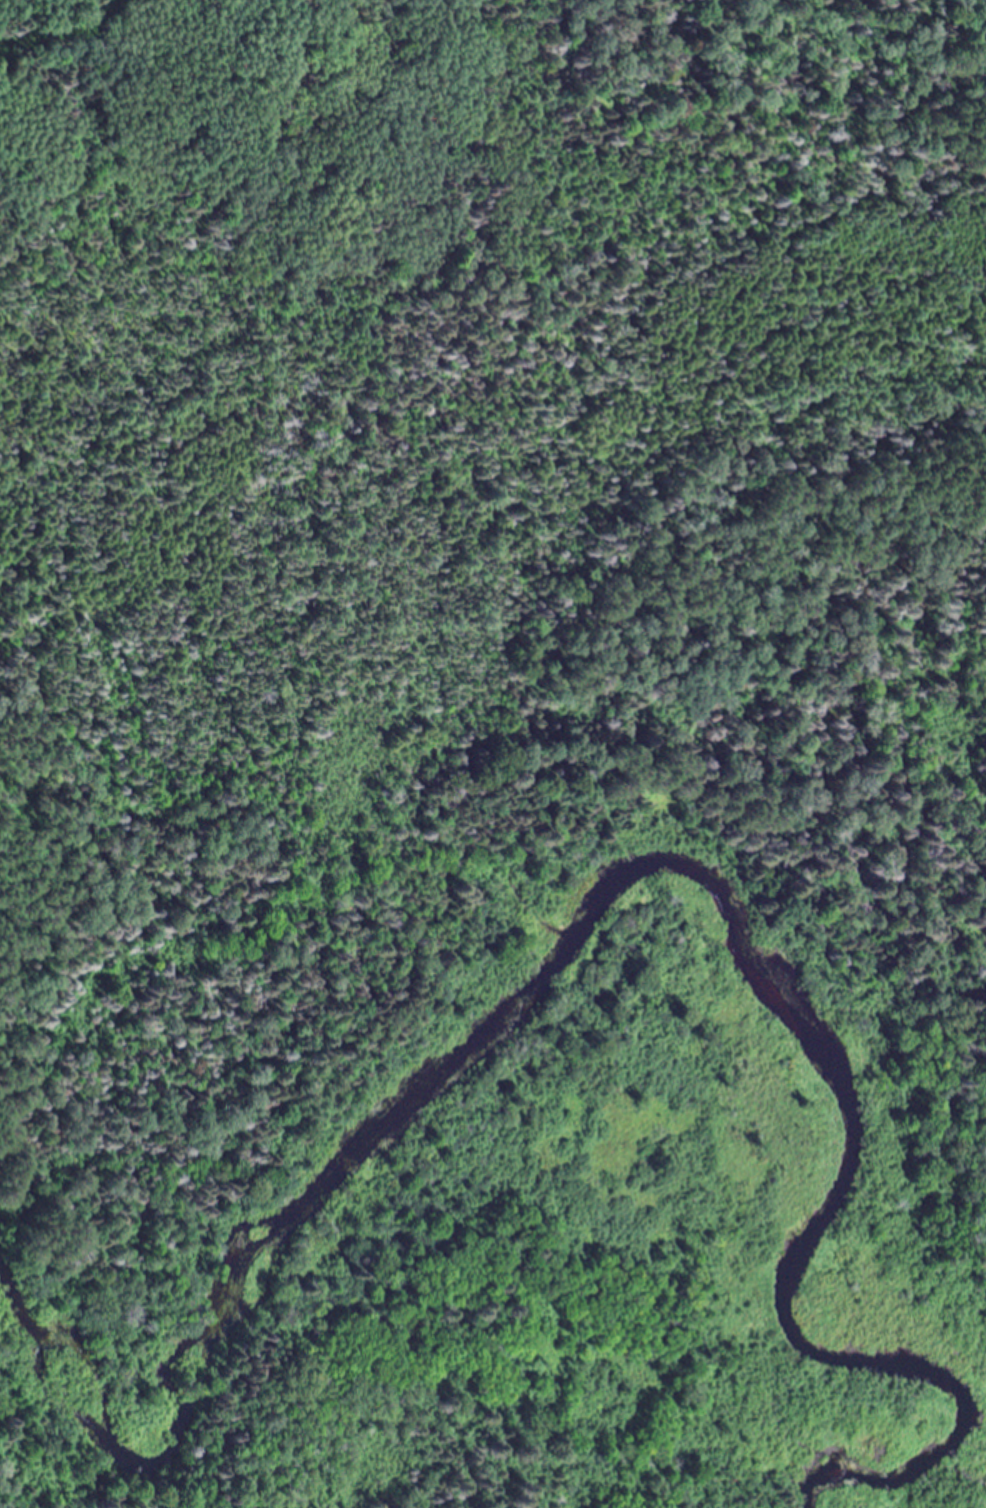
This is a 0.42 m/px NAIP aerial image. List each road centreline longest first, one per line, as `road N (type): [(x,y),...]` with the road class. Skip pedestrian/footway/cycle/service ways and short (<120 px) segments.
road 1 (track): [(126,0),(78,30),(0,39)]

